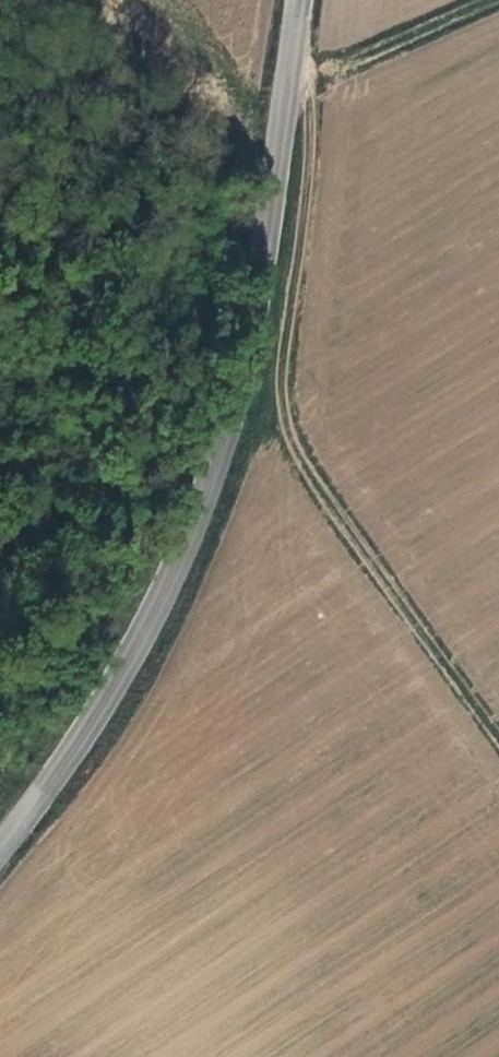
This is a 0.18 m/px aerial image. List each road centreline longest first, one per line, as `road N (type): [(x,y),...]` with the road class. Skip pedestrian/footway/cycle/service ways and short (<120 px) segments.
road 1 (tertiary): [(0,853),(100,715),(152,624),(226,446),(264,289),(299,0)]
road 2 (track): [(291,58),(305,83),(311,153),(280,379),(288,431),(305,468),(498,738)]
road 3 (track): [(305,83),(488,0)]

